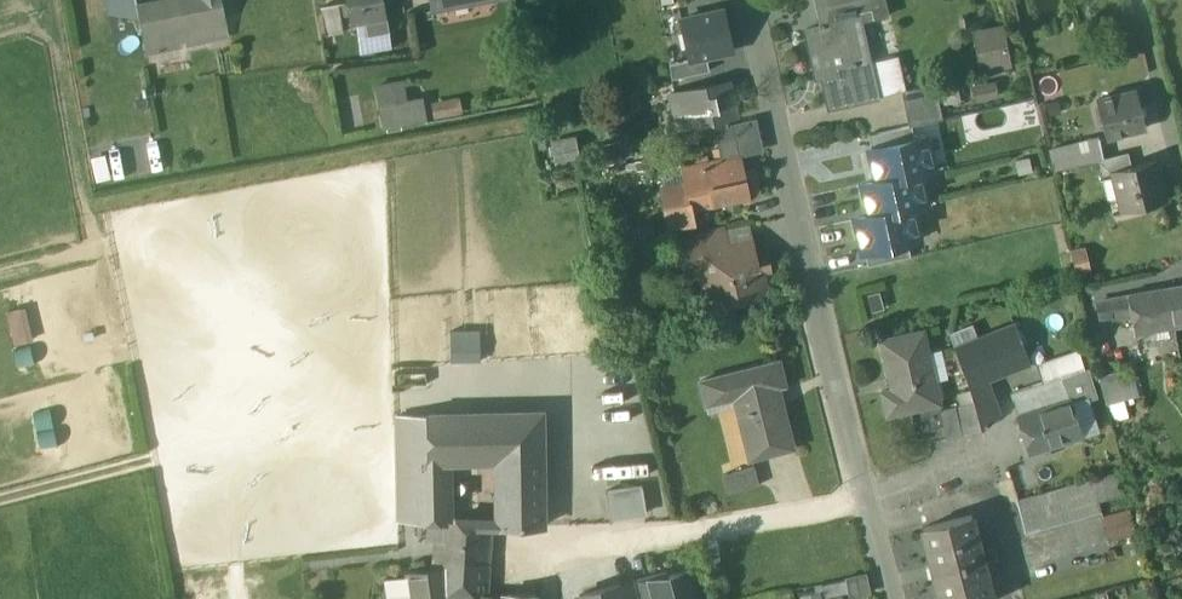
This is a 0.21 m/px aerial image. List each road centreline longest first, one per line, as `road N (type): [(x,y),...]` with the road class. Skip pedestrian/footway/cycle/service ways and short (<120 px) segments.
road 1 (residential): [(891,598),(751,0)]

